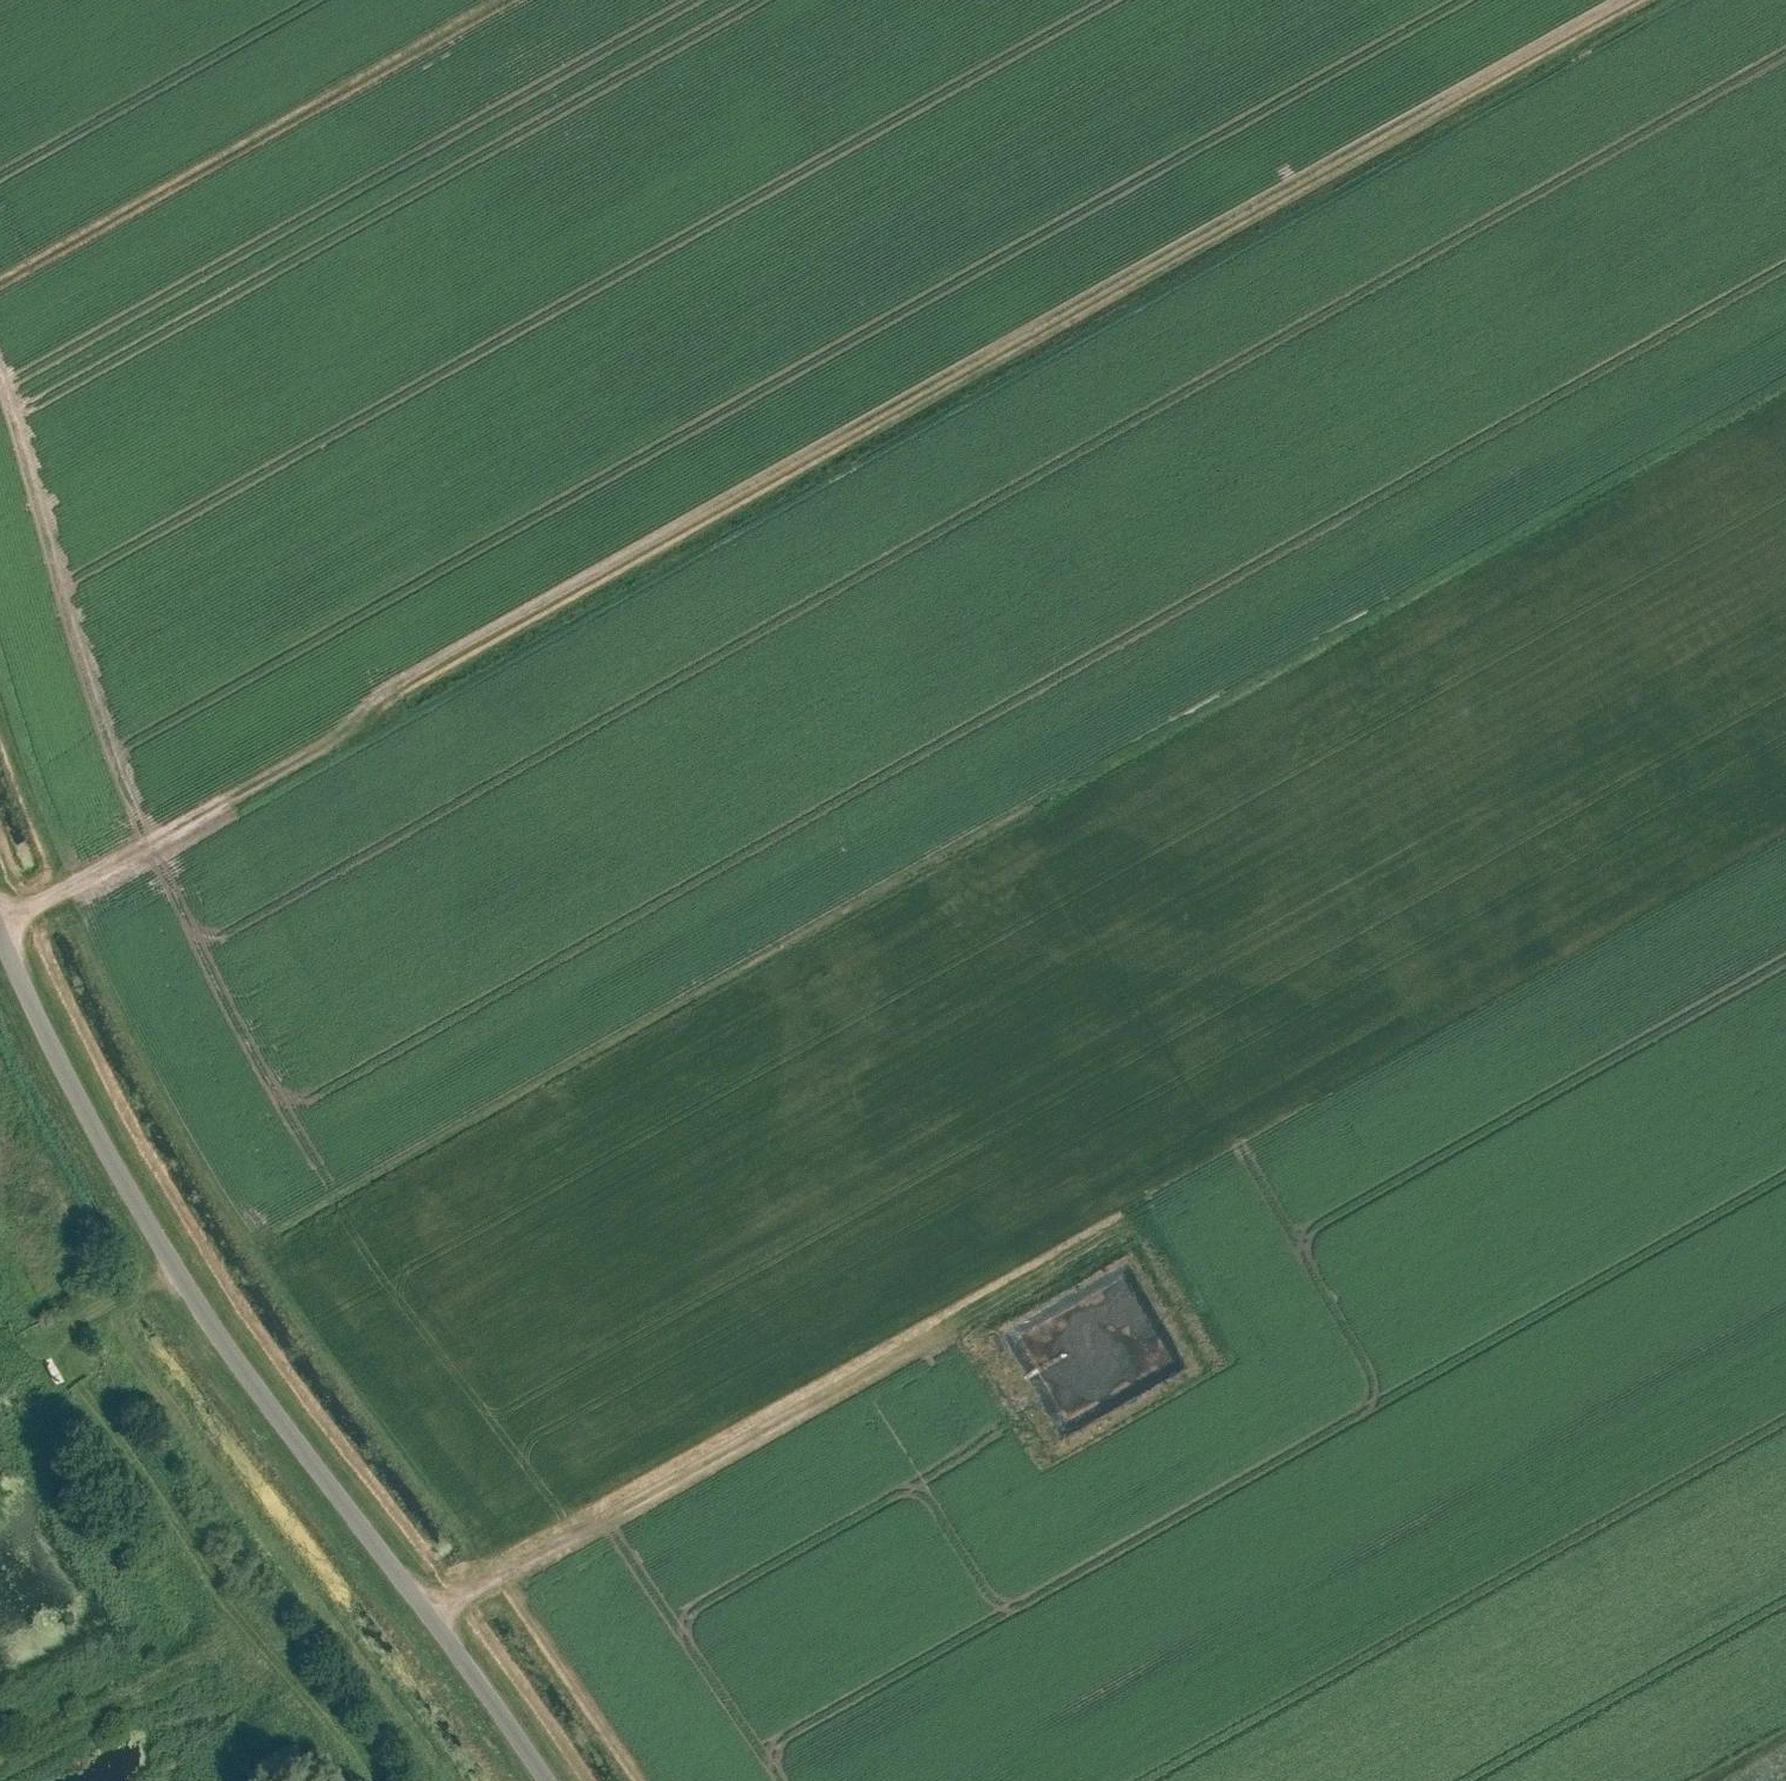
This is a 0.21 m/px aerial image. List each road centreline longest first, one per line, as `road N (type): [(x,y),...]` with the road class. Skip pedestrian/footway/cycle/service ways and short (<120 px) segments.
road 1 (unclassified): [(545,1780),(240,1364),(137,1209),(0,932)]

